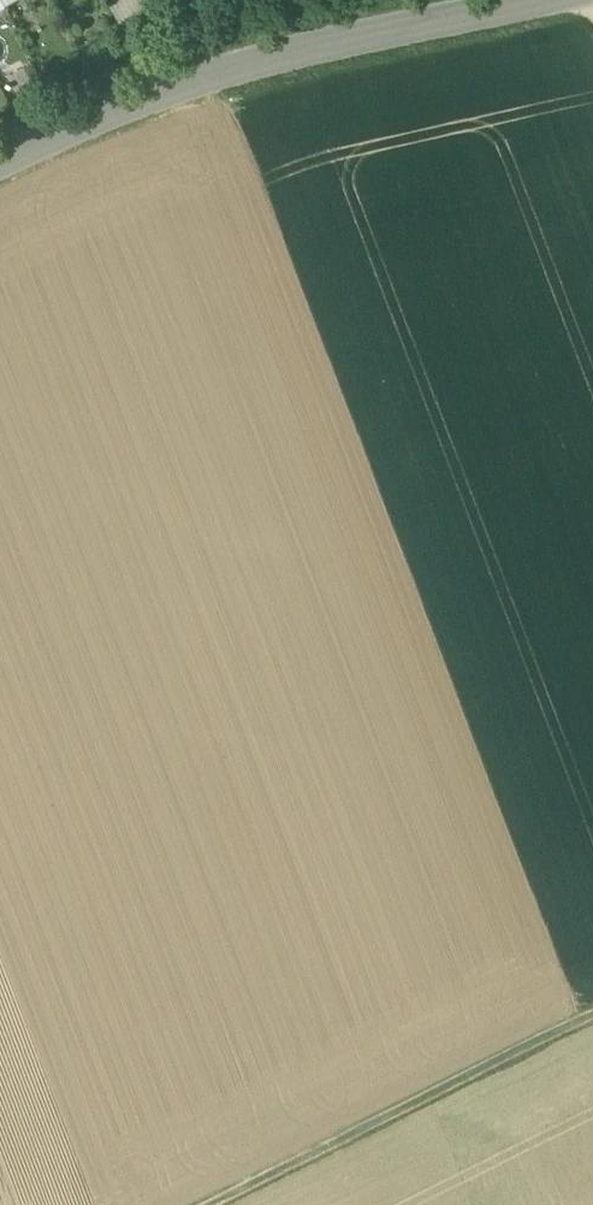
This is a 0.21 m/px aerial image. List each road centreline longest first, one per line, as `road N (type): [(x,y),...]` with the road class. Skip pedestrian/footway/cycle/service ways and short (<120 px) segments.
road 1 (residential): [(0,159),(188,87),(521,0)]
road 2 (track): [(592,1013),(206,1204)]

